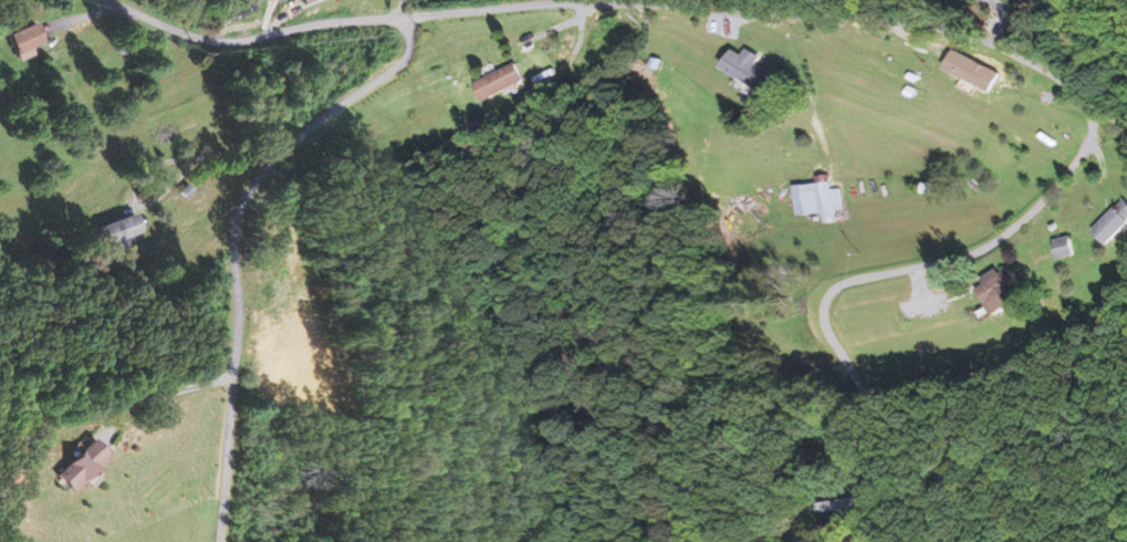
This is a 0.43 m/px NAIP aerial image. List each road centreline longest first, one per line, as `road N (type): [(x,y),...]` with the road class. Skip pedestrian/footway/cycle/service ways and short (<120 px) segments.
road 1 (residential): [(1093,129),(1085,100),(1072,87),(1008,54),(975,40),(857,18),(551,4),(321,24),(230,48),(199,45),(91,0)]
road 2 (residential): [(405,18),(408,55),(400,67),(274,159),(232,229),(238,311),(220,541)]
road 3 (residential): [(839,365),(826,335),(832,293),(992,243),(1056,187),(1093,129)]

